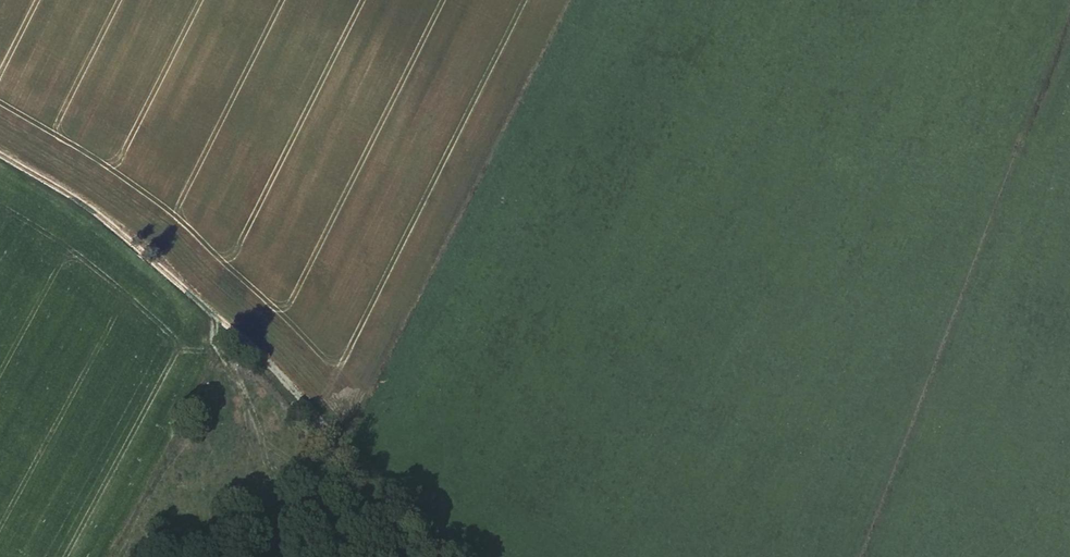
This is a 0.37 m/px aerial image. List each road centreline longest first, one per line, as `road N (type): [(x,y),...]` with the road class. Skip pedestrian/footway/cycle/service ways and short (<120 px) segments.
road 1 (track): [(0,151),(135,241),(463,556)]

